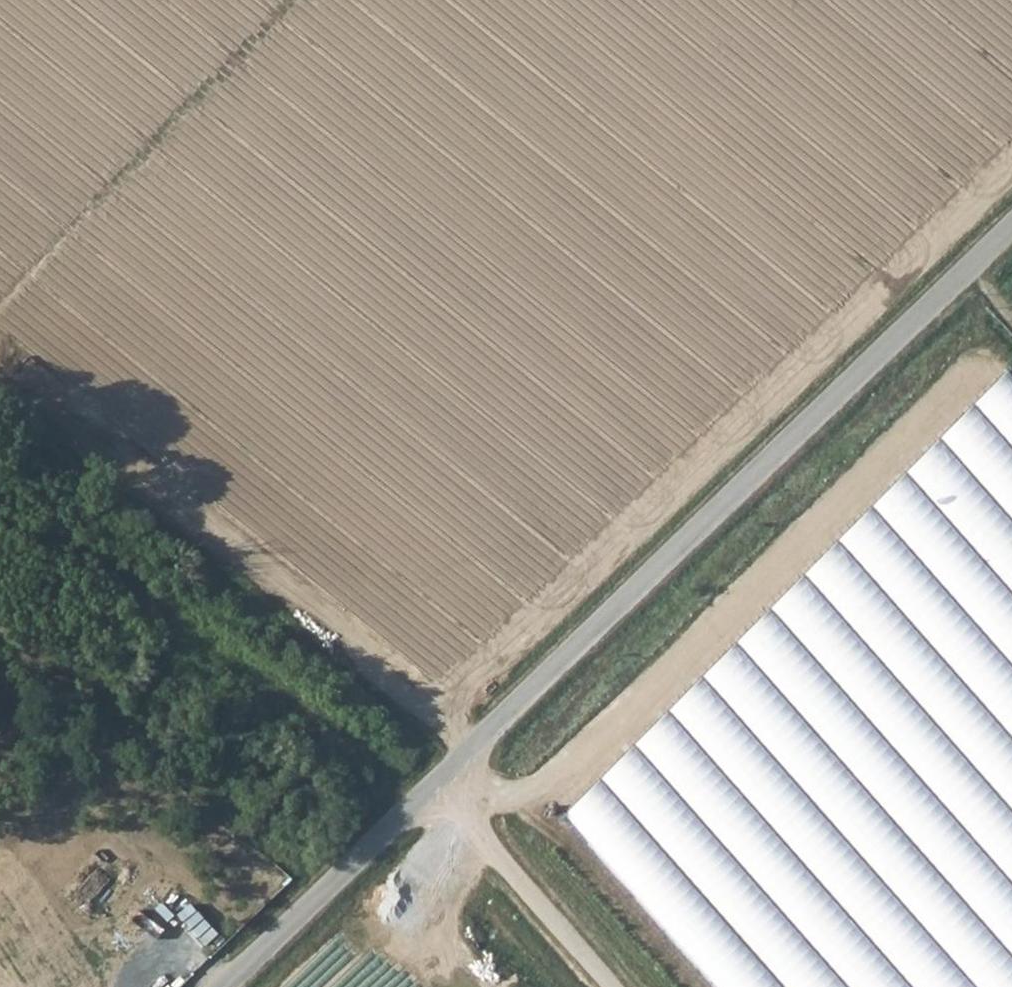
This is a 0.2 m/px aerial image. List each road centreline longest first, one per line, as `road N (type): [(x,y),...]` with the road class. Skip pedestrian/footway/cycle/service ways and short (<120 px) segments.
road 1 (unclassified): [(224,986),(1011,229)]
road 2 (track): [(433,784),(612,986)]

